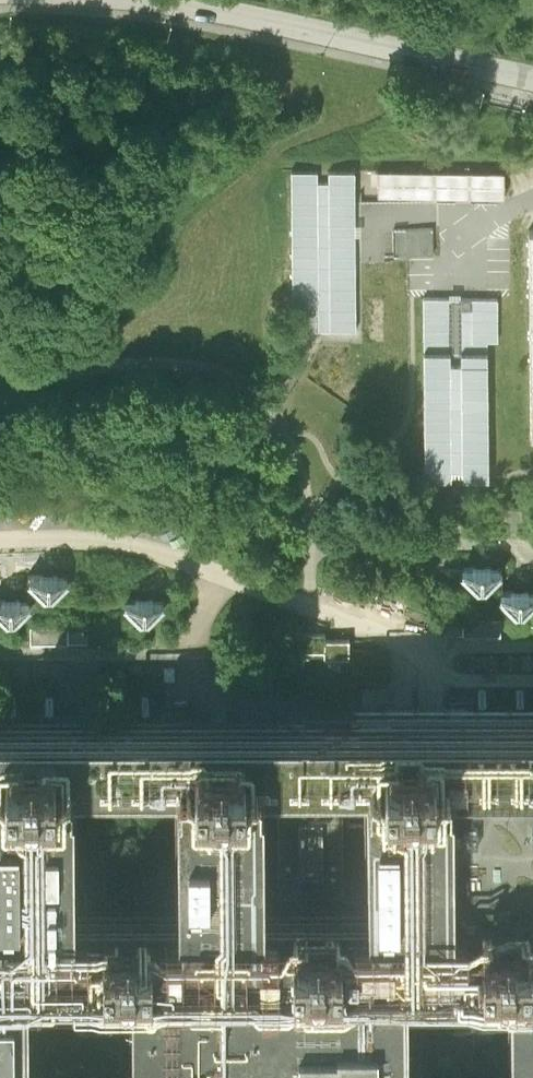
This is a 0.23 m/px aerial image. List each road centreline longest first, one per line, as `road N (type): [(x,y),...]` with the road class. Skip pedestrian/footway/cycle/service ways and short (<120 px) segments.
road 1 (unclassified): [(532,86),(202,20),(101,5),(0,3)]

